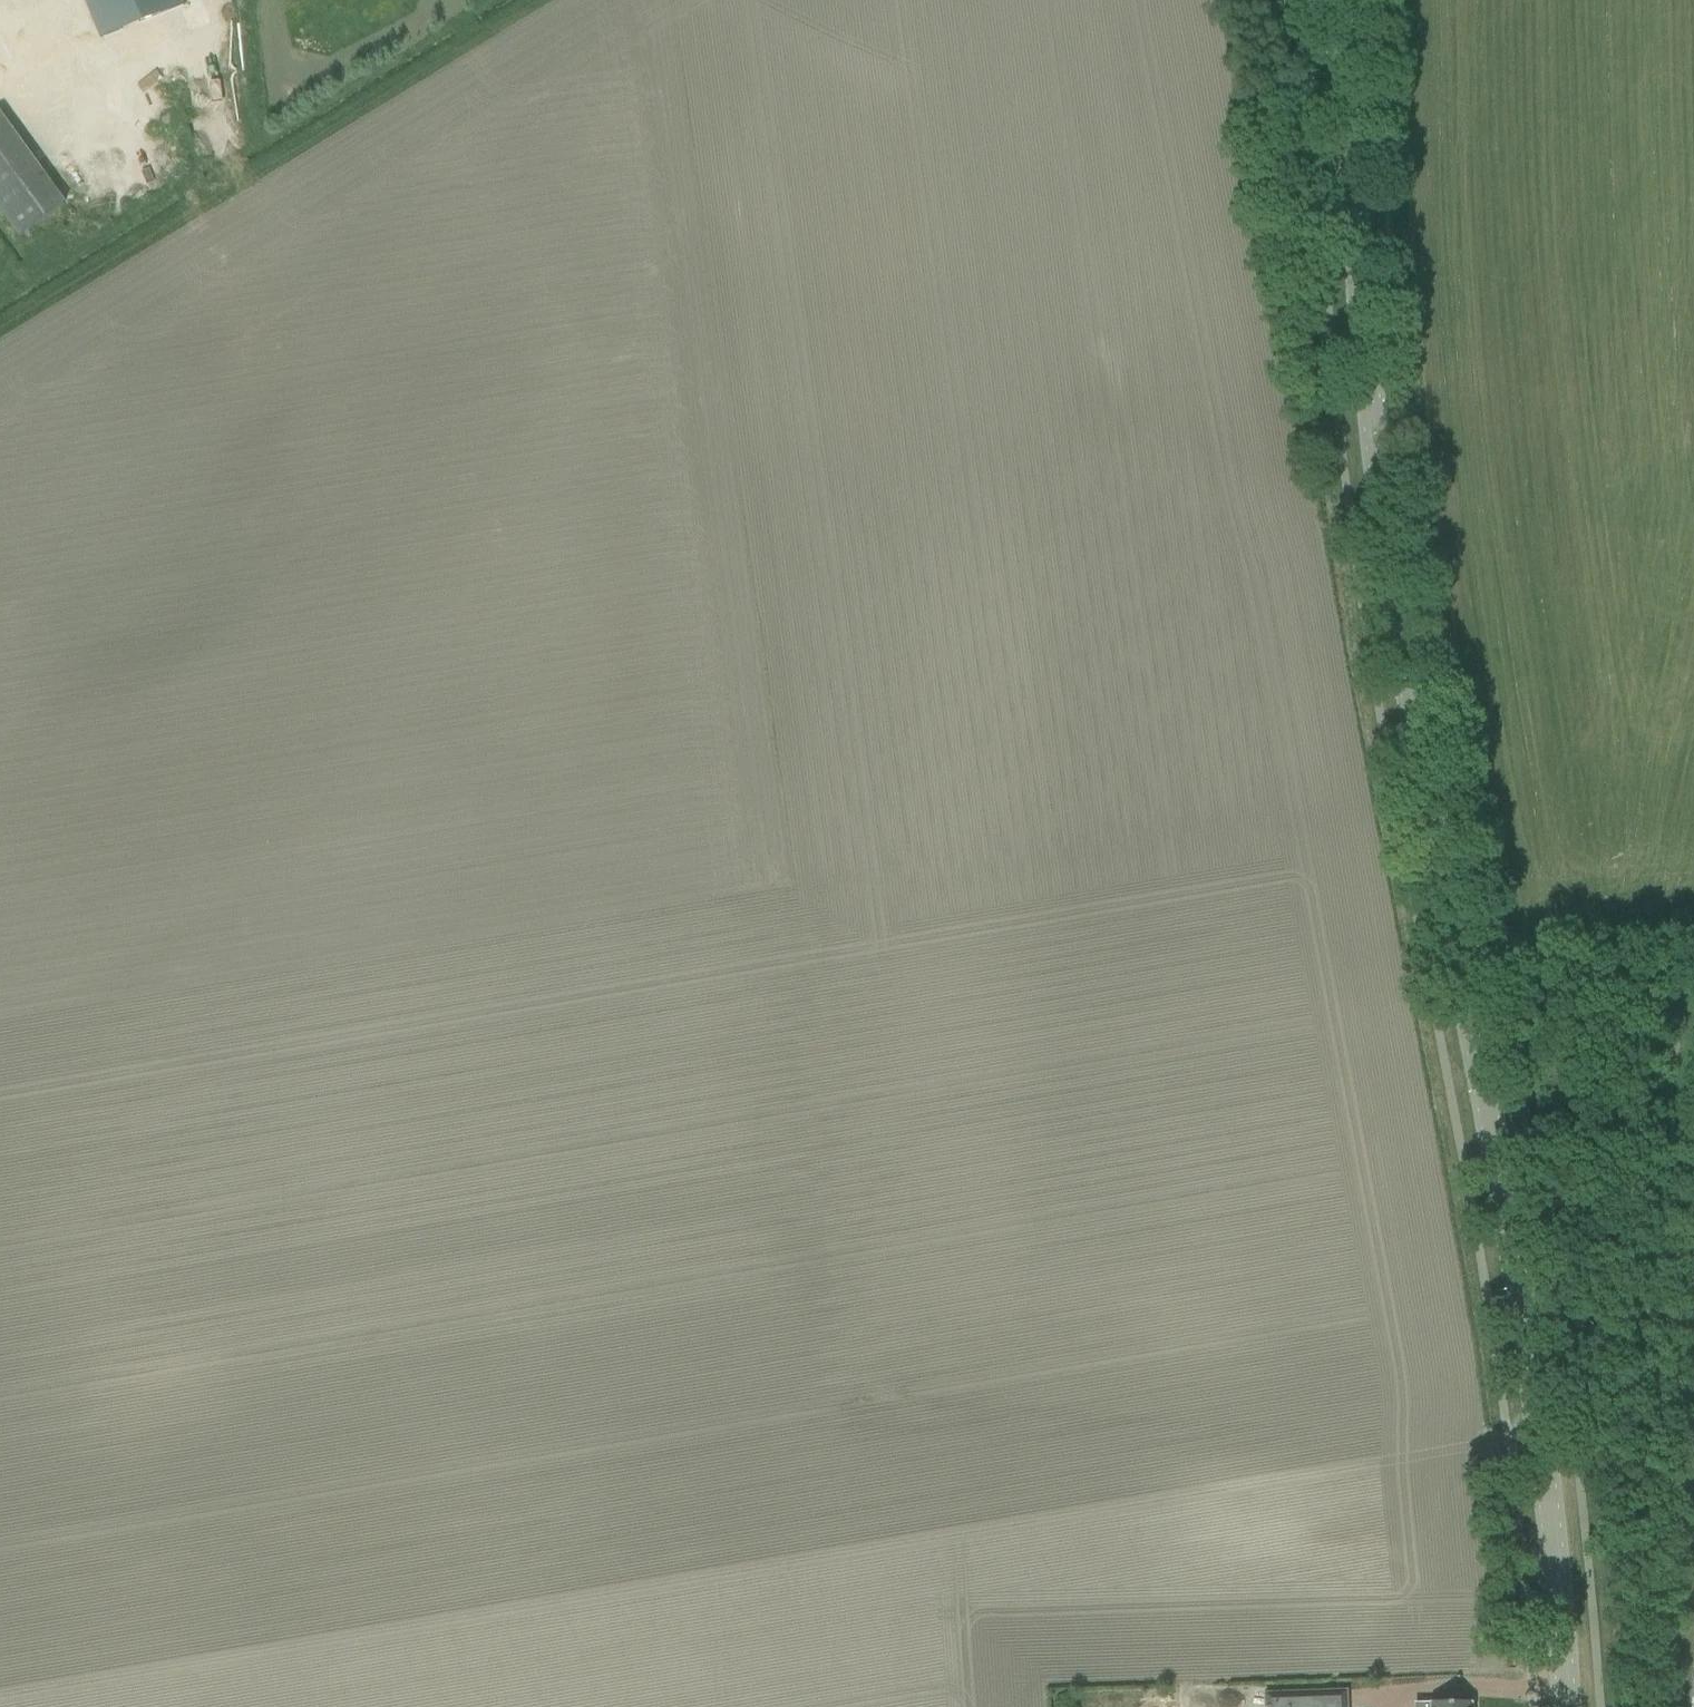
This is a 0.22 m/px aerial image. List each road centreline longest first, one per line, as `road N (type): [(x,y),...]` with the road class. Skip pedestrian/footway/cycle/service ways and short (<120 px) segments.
road 1 (tertiary): [(1564,1706),(1541,1442),(1359,355),(1344,0)]

